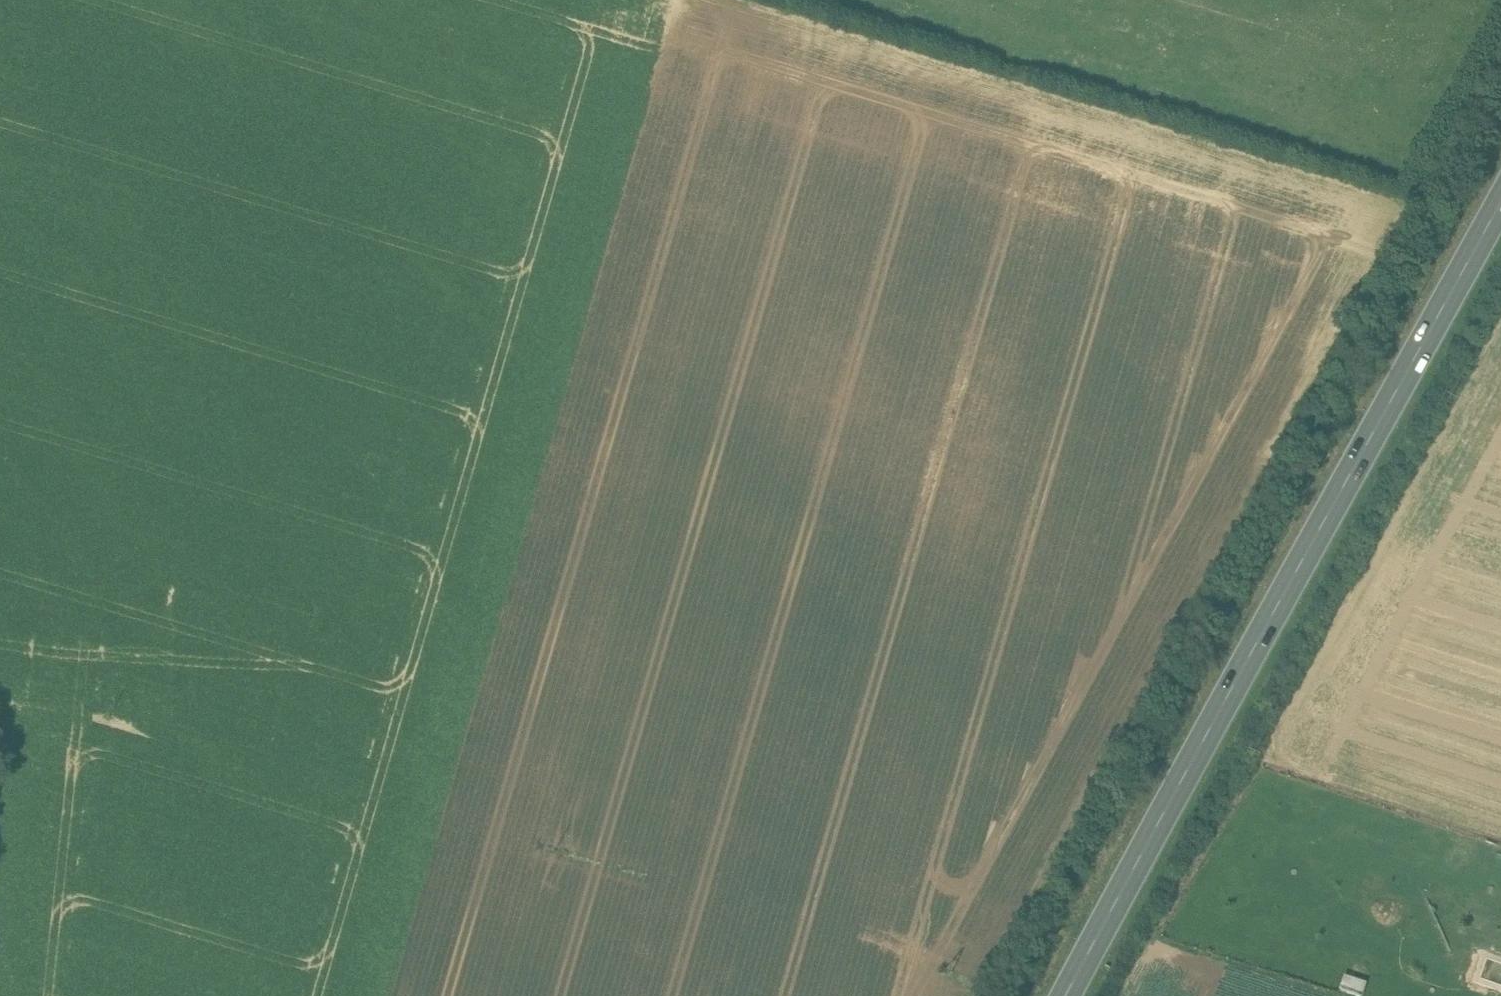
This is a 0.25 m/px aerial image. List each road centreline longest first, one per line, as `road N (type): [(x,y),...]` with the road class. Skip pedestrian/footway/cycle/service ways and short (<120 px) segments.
road 1 (primary): [(1500,206),(1067,995)]

